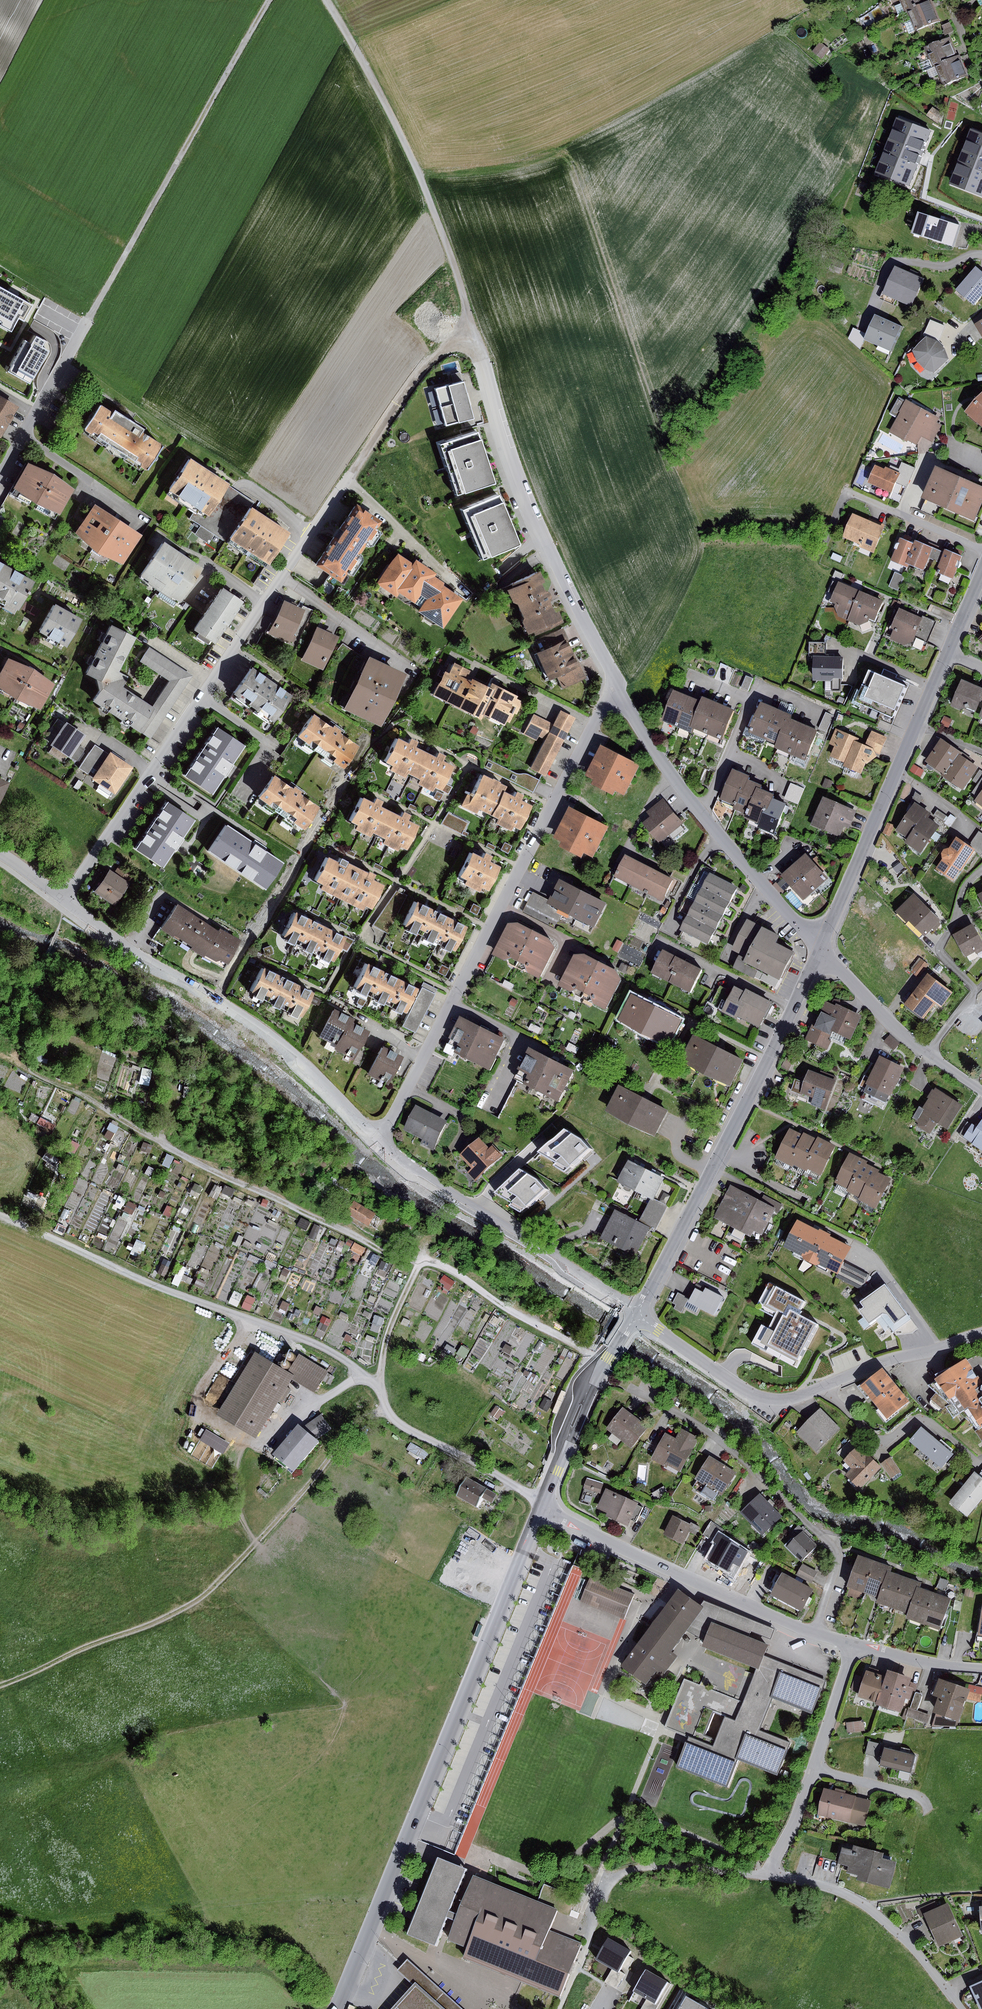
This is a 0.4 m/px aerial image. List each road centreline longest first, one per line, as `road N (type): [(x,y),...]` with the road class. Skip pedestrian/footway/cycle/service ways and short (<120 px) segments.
road 1 (residential): [(338,2008),(541,1510)]
road 2 (residential): [(64,899),(353,473)]
road 3 (residential): [(377,1138),(615,685)]
road 4 (track): [(0,1686),(202,1597),(353,1427),(387,1409)]
road 5 (residential): [(855,1645),(771,1871),(865,1905),(962,2008)]
road 6 (track): [(34,1060),(34,1074),(211,1169),(421,1263)]
road 7 (track): [(0,1214),(178,1294),(321,1346),(378,1384)]
road 8 (residential): [(636,1313),(820,952)]
road 9 (residential): [(64,899),(132,950),(237,1009),(311,1068),(377,1138)]
road 10 (residential): [(981,1334),(779,1400),(745,1391),(636,1313)]
road 11 (residential): [(615,685),(534,521),(473,339)]
road 12 (track): [(473,339),(453,256),(397,118),(330,0)]
road 13 (track): [(271,0),(88,320)]
road 14 (residential): [(541,1510),(855,1645)]
road 15 (residential): [(820,952),(667,766),(615,685)]
road 16 (residential): [(820,952),(948,653)]
road 17 (residential): [(377,1138),(636,1313)]
road 18 (residential): [(541,1510),(589,1394),(636,1313)]
road 19 (residential): [(981,1091),(880,1014),(820,952)]
road 20 (track): [(421,1263),(458,1274),(603,1367)]
road 21 (track): [(473,339),(431,362),(353,473)]
road 22 (residential): [(88,320),(0,478)]
road 23 (track): [(244,1441),(211,1420),(198,1397),(251,1319)]
road 24 (residential): [(981,550),(847,491)]
road 25 (track): [(378,1384),(390,1328),(421,1263)]
road 26 (residential): [(855,1645),(981,1668)]

